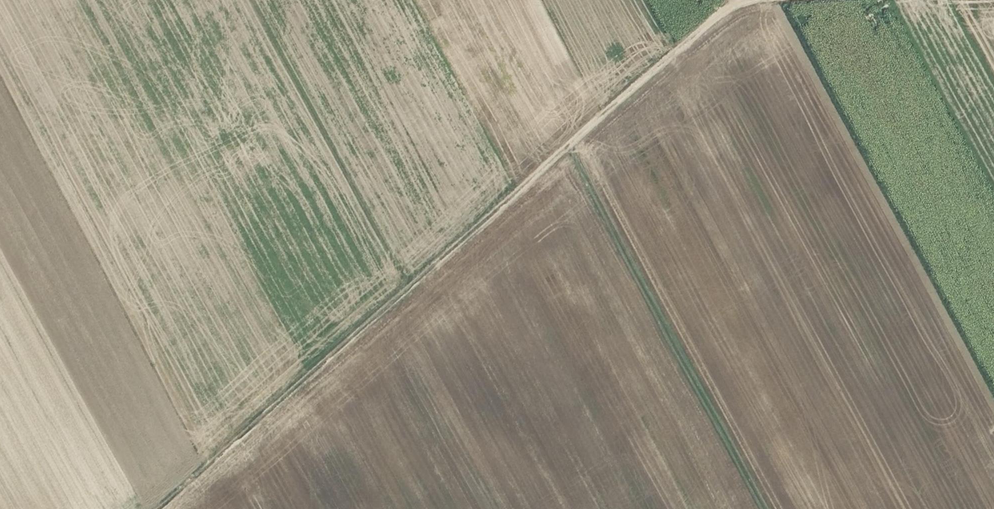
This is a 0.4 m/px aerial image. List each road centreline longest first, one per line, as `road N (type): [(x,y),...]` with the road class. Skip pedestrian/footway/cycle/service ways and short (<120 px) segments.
road 1 (track): [(157,508),(745,0)]
road 2 (track): [(761,508),(569,147)]

